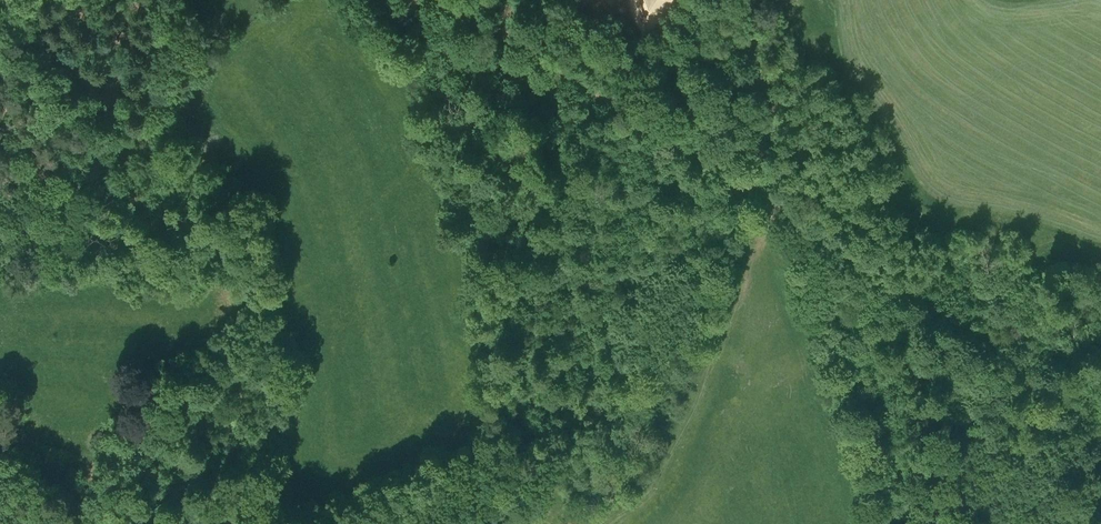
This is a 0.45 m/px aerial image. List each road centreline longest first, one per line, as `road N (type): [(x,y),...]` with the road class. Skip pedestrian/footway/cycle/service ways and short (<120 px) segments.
road 1 (track): [(540,55),(433,155),(415,183),(460,312),(560,520)]
road 2 (track): [(768,193),(894,290),(1100,429)]
road 3 (track): [(927,523),(853,325),(795,256),(768,193)]
road 4 (track): [(522,45),(751,178)]
road 5 (track): [(757,0),(751,178)]

